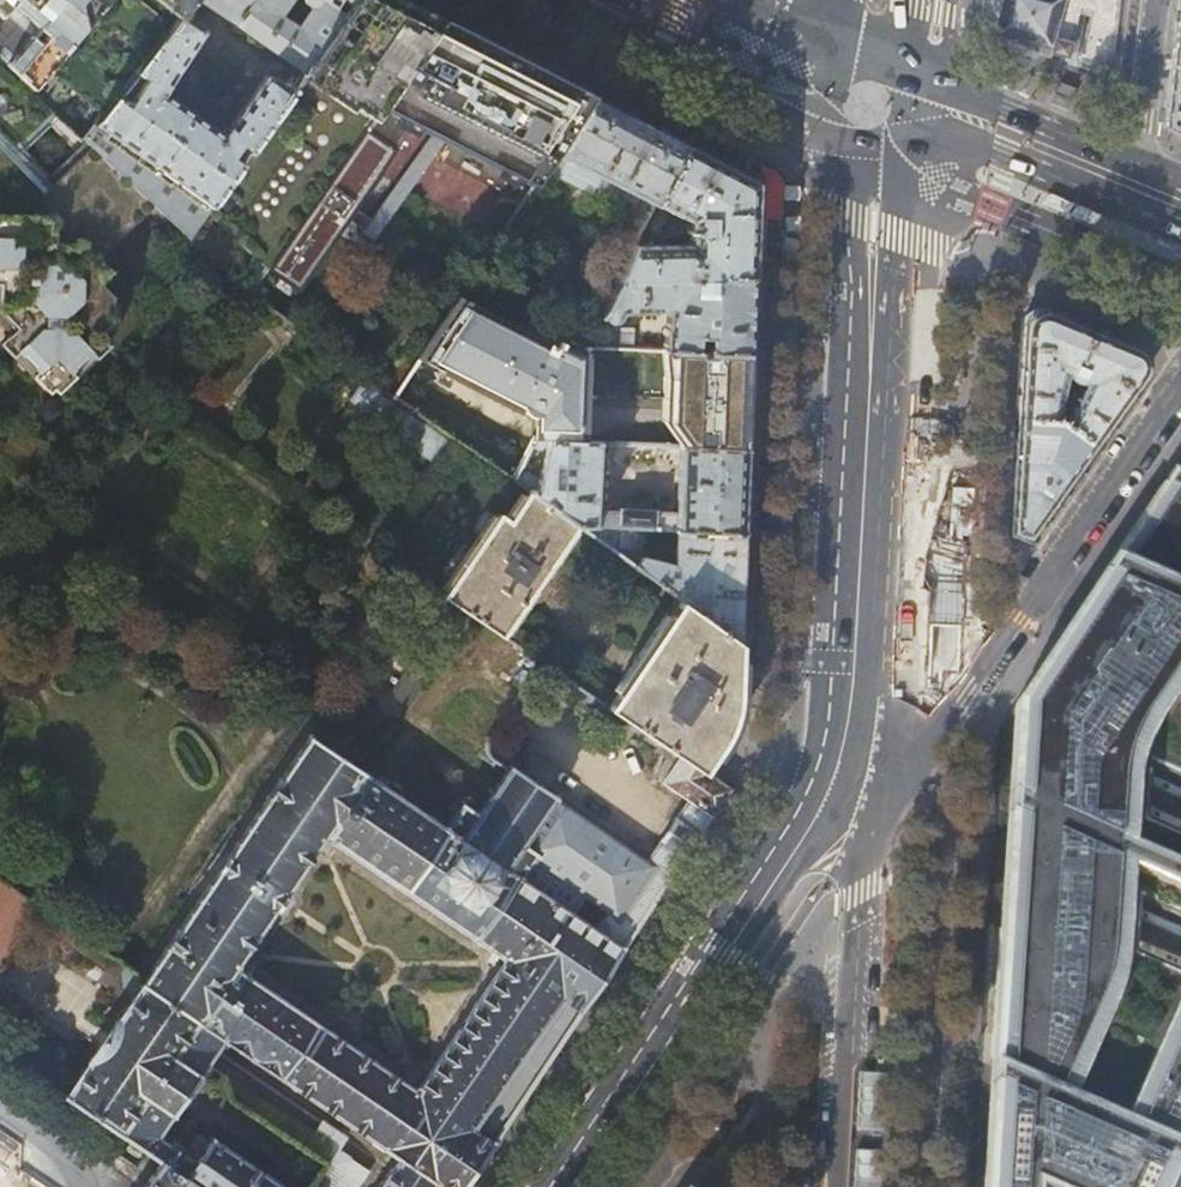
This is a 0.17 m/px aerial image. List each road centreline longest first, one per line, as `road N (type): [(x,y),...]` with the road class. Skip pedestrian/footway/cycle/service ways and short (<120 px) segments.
road 1 (residential): [(835,767),(900,778),(1180,382)]
road 2 (primary): [(563,1186),(835,767)]
road 3 (residential): [(841,1186),(865,890),(835,767)]
road 4 (primary): [(835,767),(847,704),(869,380)]
road 5 (primary): [(541,0),(835,141)]
road 6 (primary): [(869,380),(914,94)]
road 7 (primary): [(835,141),(869,380)]
road 8 (secondary): [(1134,186),(914,94)]
road 9 (residential): [(1134,186),(1156,0)]

